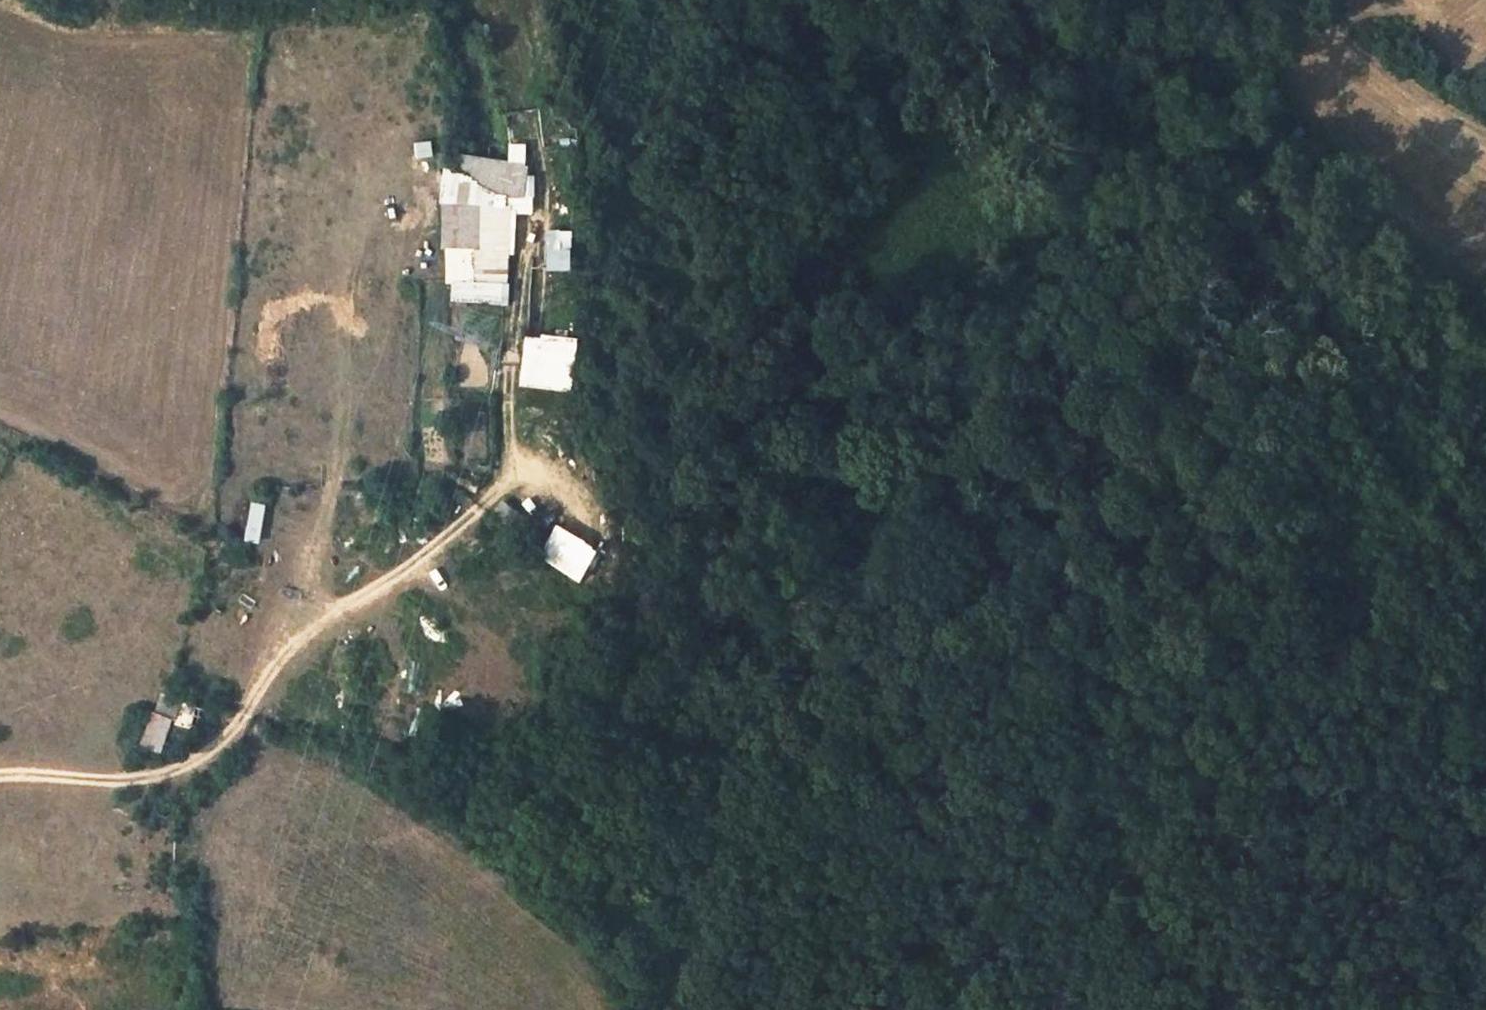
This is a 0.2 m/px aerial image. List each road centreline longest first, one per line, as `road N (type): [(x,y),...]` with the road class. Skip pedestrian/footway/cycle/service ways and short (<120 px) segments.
road 1 (track): [(0,775),(136,778),(213,752),(282,661),(484,502),(506,463),(525,228)]

